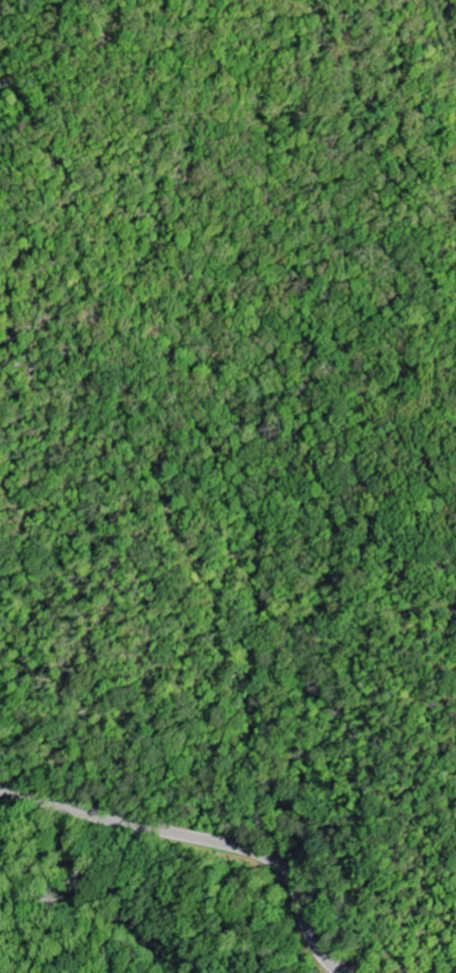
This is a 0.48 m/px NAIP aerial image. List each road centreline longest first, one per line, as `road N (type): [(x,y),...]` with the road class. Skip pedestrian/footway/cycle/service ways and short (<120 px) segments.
road 1 (tertiary): [(340,972),(323,958),(290,881),(269,857),(0,784)]

